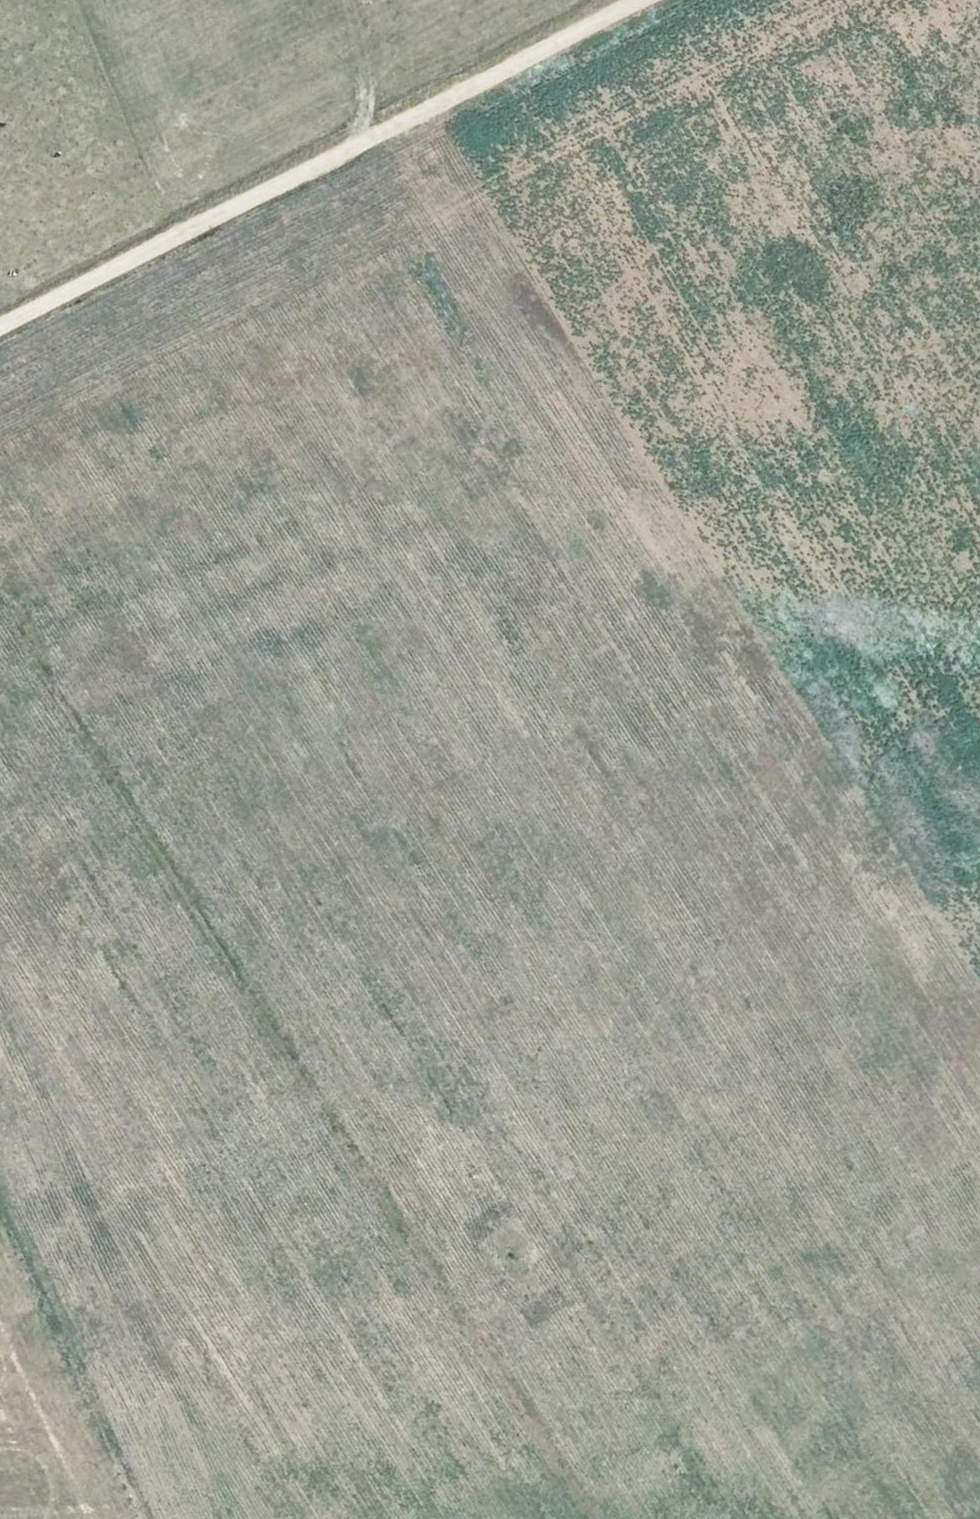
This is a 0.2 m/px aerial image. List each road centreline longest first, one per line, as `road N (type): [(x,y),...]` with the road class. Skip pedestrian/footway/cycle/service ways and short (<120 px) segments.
road 1 (track): [(637,0),(0,327)]

